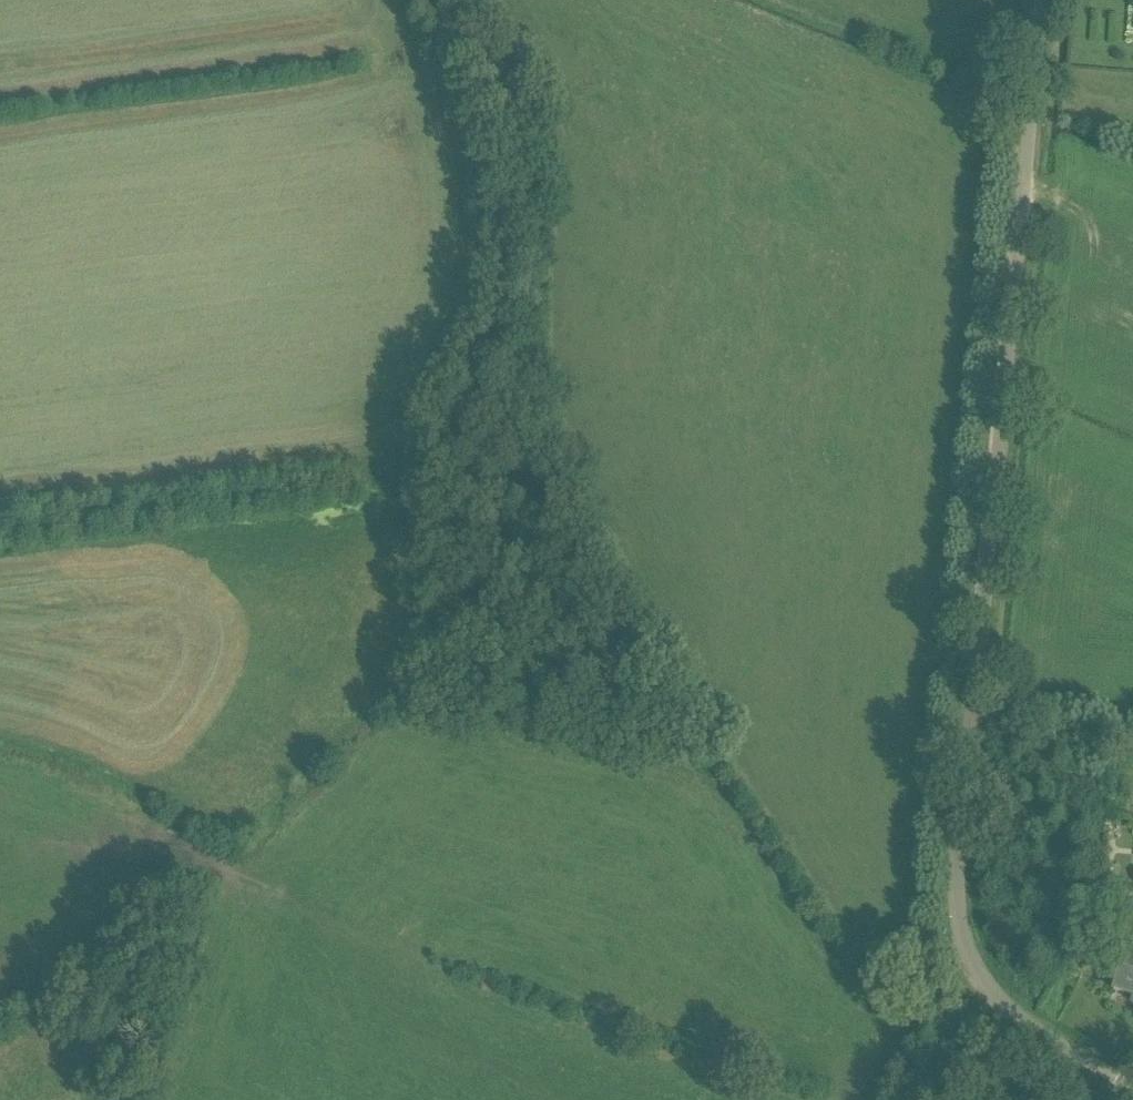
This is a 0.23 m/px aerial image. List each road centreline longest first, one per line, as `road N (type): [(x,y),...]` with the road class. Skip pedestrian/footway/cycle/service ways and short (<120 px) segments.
road 1 (unclassified): [(1132,1091),(991,1001),(968,953),(958,904),(1041,0)]

